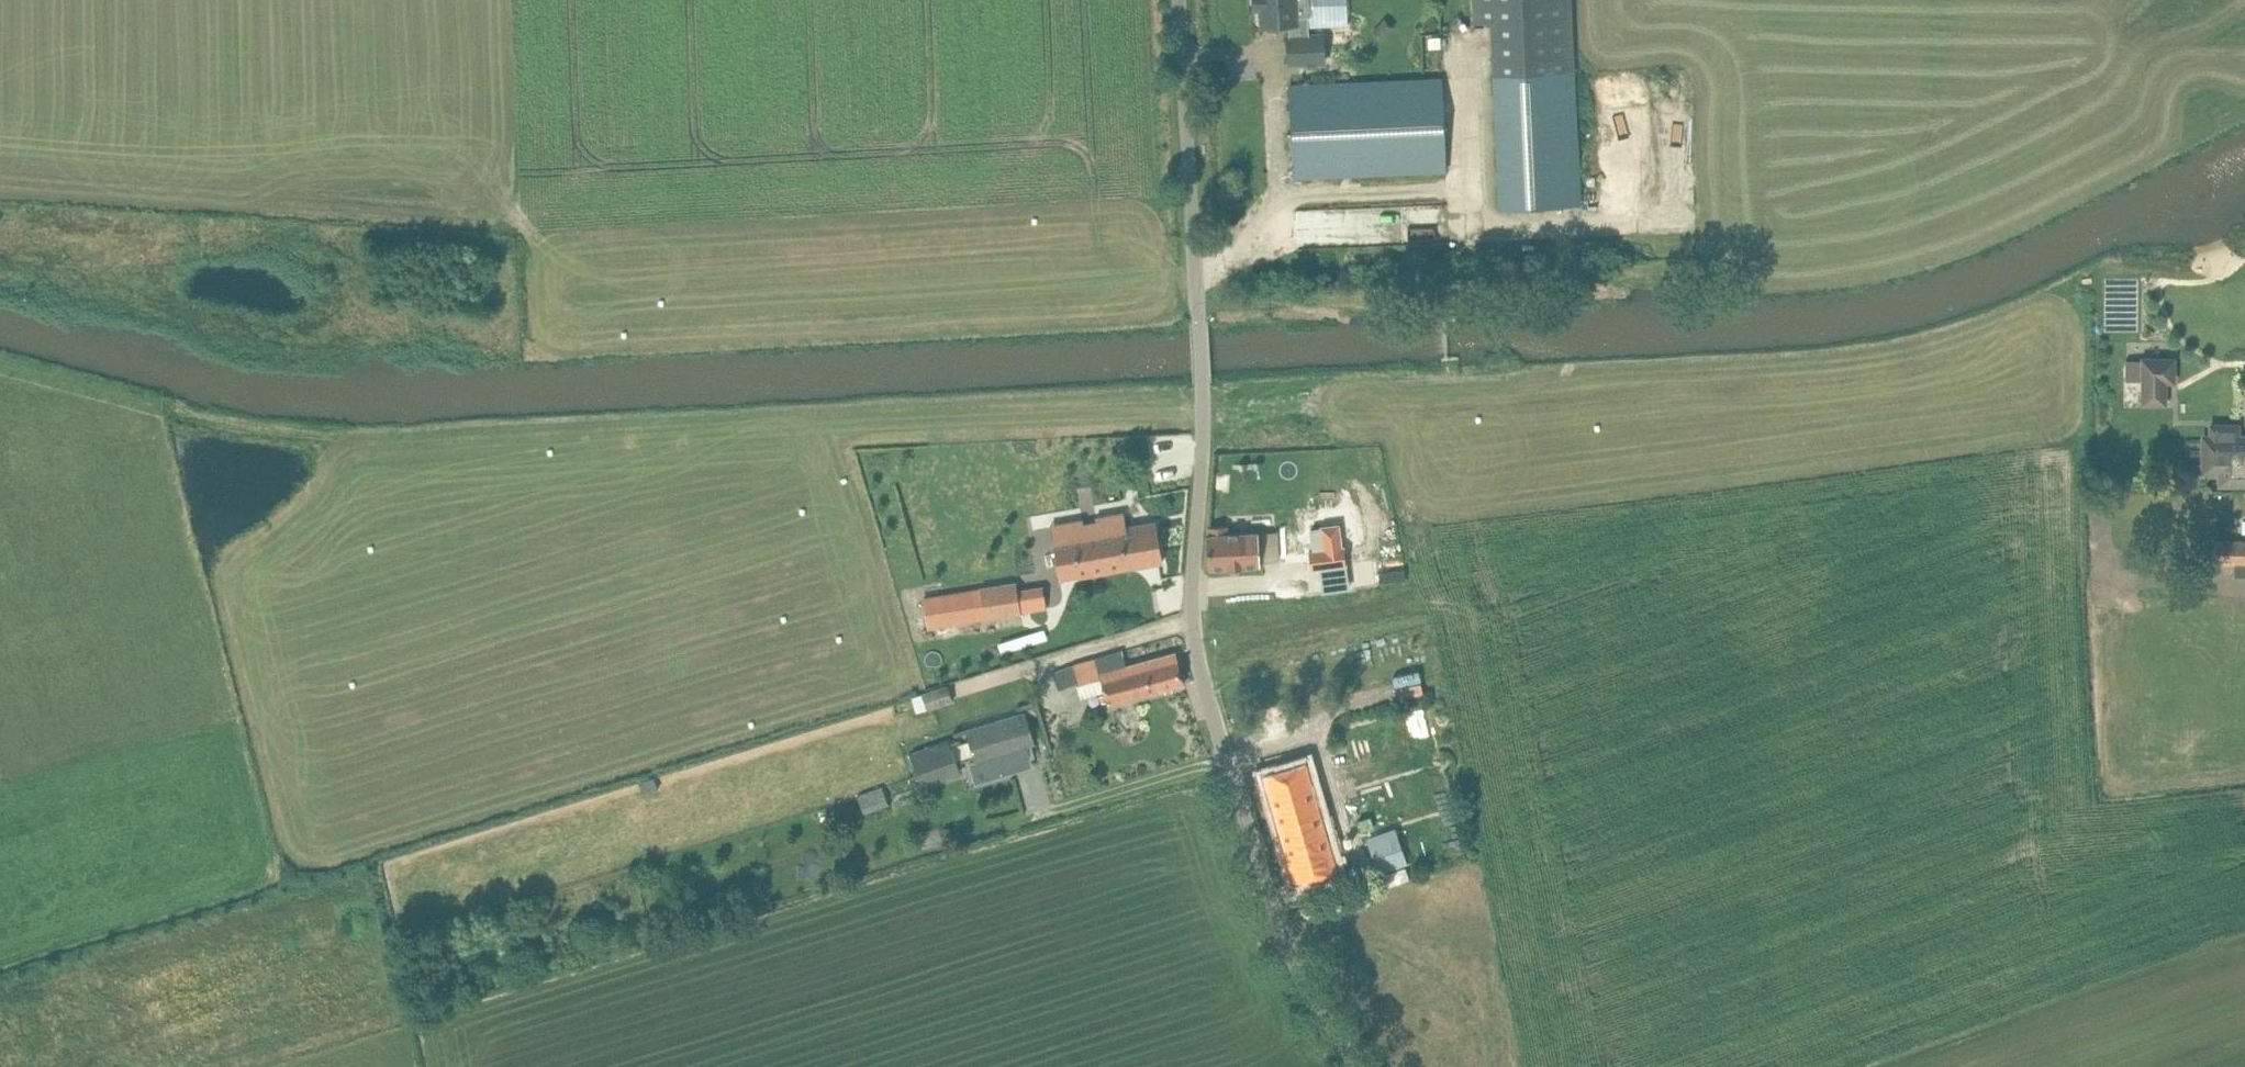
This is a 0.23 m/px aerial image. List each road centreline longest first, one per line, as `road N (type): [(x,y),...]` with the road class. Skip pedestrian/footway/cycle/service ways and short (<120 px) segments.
road 1 (unclassified): [(1341,1066),(1304,1011),(1264,918),(1188,635),(1191,312),(1171,0)]

